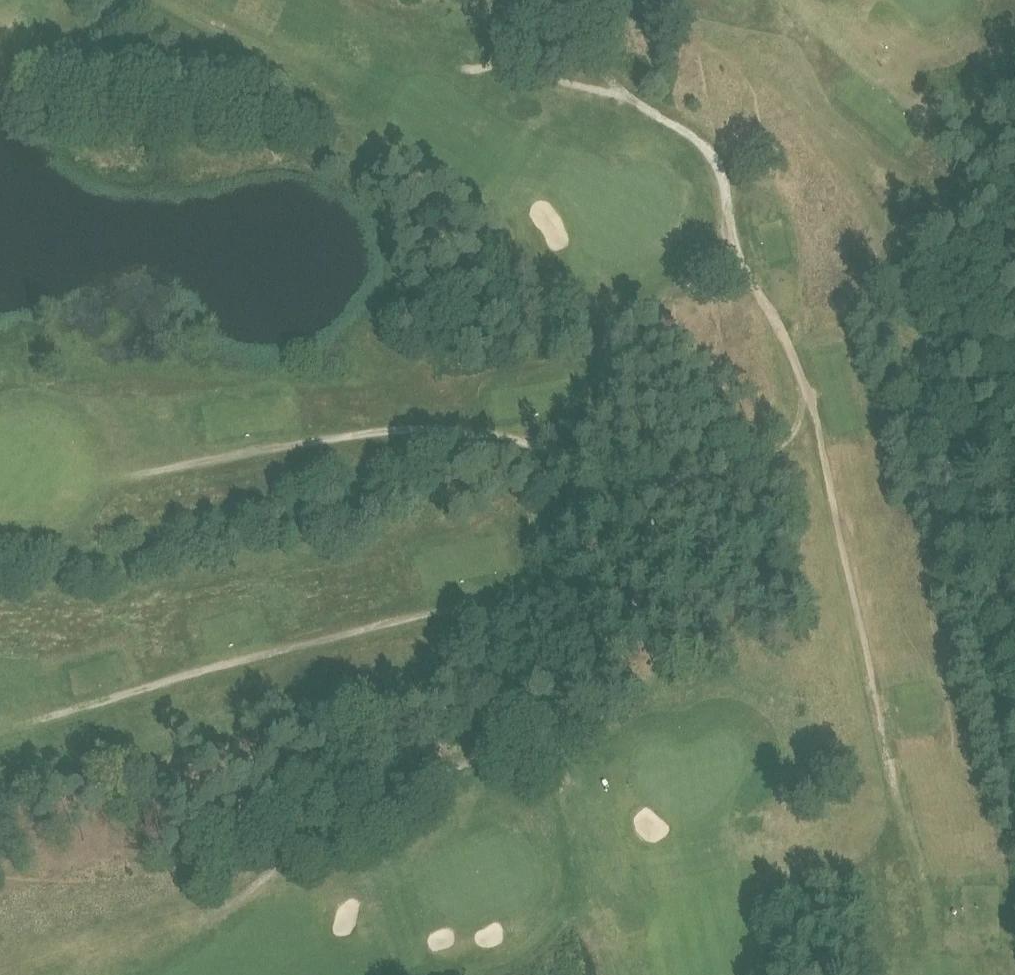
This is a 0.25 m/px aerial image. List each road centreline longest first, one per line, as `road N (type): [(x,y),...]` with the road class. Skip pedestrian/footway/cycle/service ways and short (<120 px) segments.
road 1 (track): [(933,331),(931,376),(947,434),(1004,576)]

